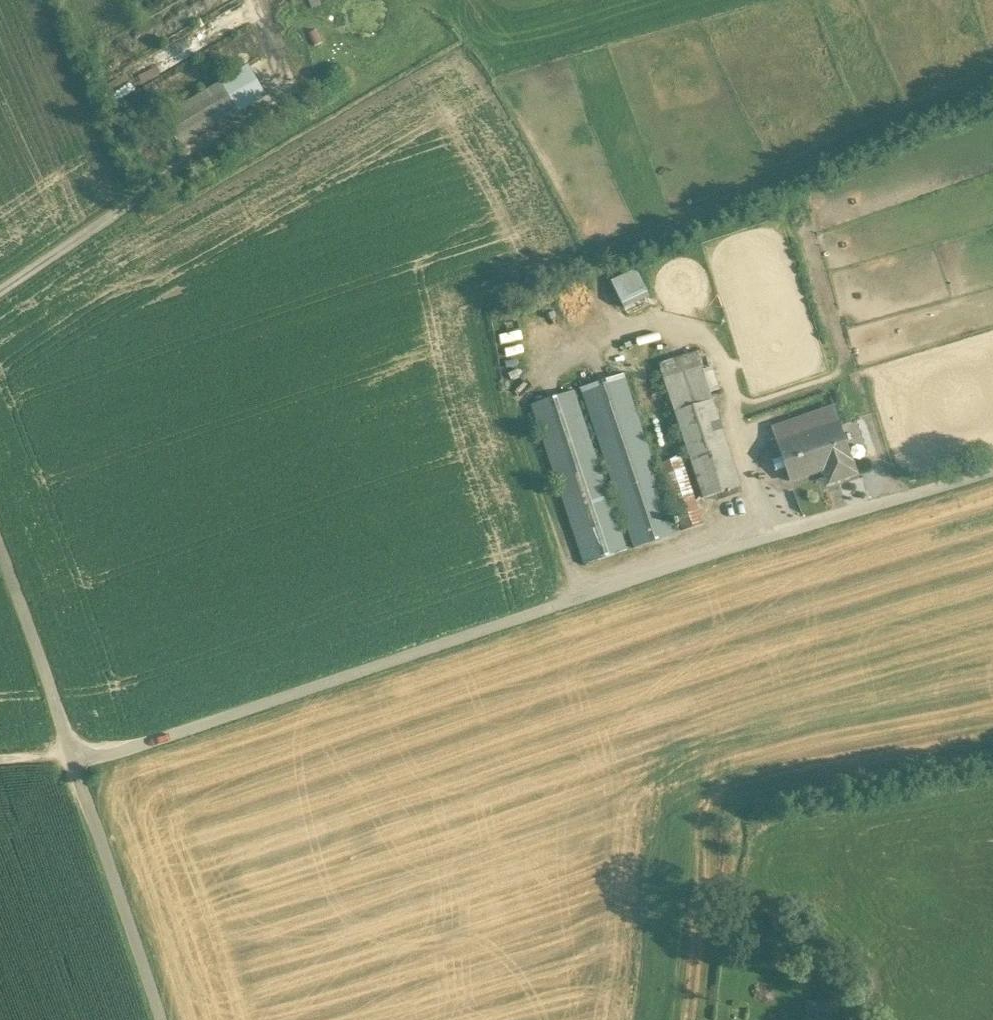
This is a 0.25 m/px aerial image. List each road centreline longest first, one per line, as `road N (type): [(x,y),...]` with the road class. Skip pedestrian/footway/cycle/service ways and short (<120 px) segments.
road 1 (track): [(992,475),(73,755),(0,551)]
road 2 (track): [(290,93),(0,297)]
road 3 (track): [(771,537),(713,348),(698,331),(665,325),(612,337)]
road 4 (unclassified): [(161,1019),(73,755)]

